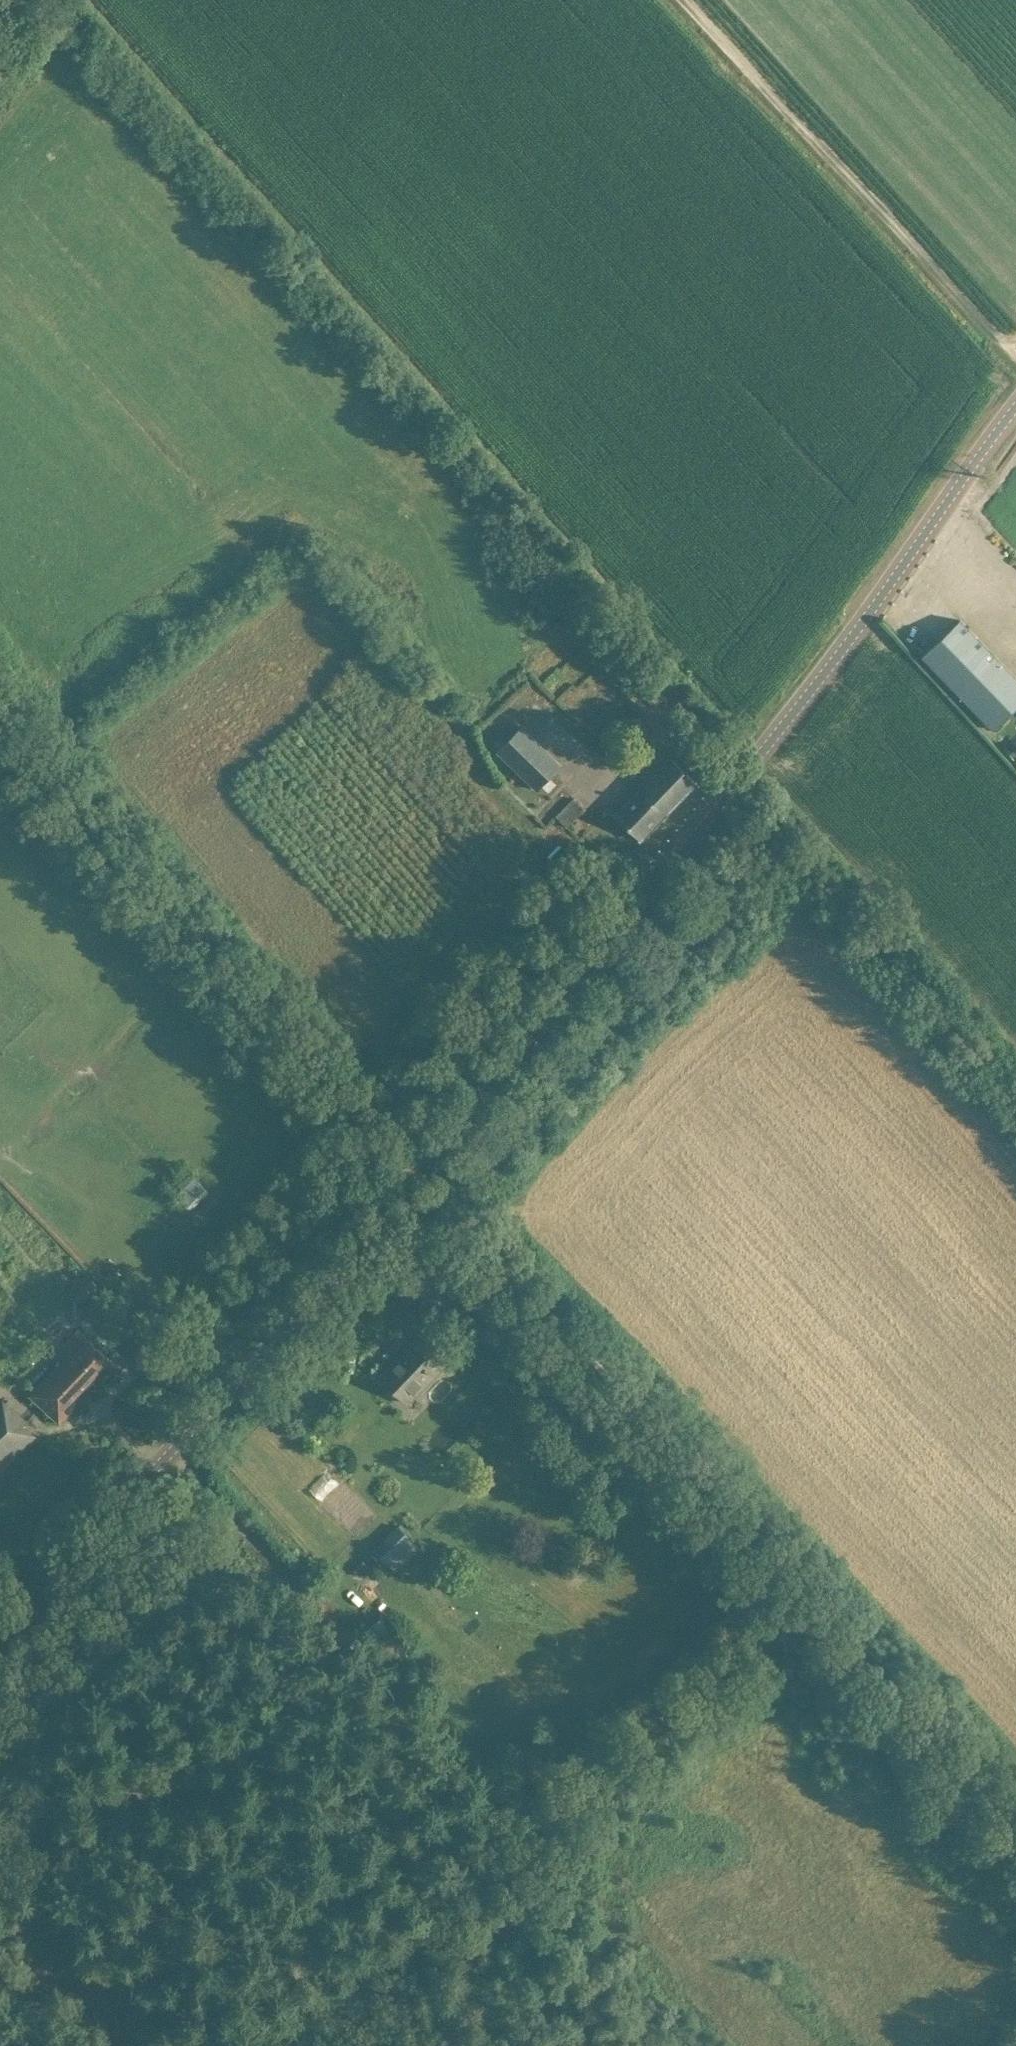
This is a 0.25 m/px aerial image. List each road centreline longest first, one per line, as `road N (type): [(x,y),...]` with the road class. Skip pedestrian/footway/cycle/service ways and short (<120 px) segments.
road 1 (unclassified): [(0,1607),(277,1333),(419,1174),(819,676),(1015,402)]
road 2 (track): [(419,1174),(1015,1822)]
road 3 (track): [(419,1174),(0,725)]

